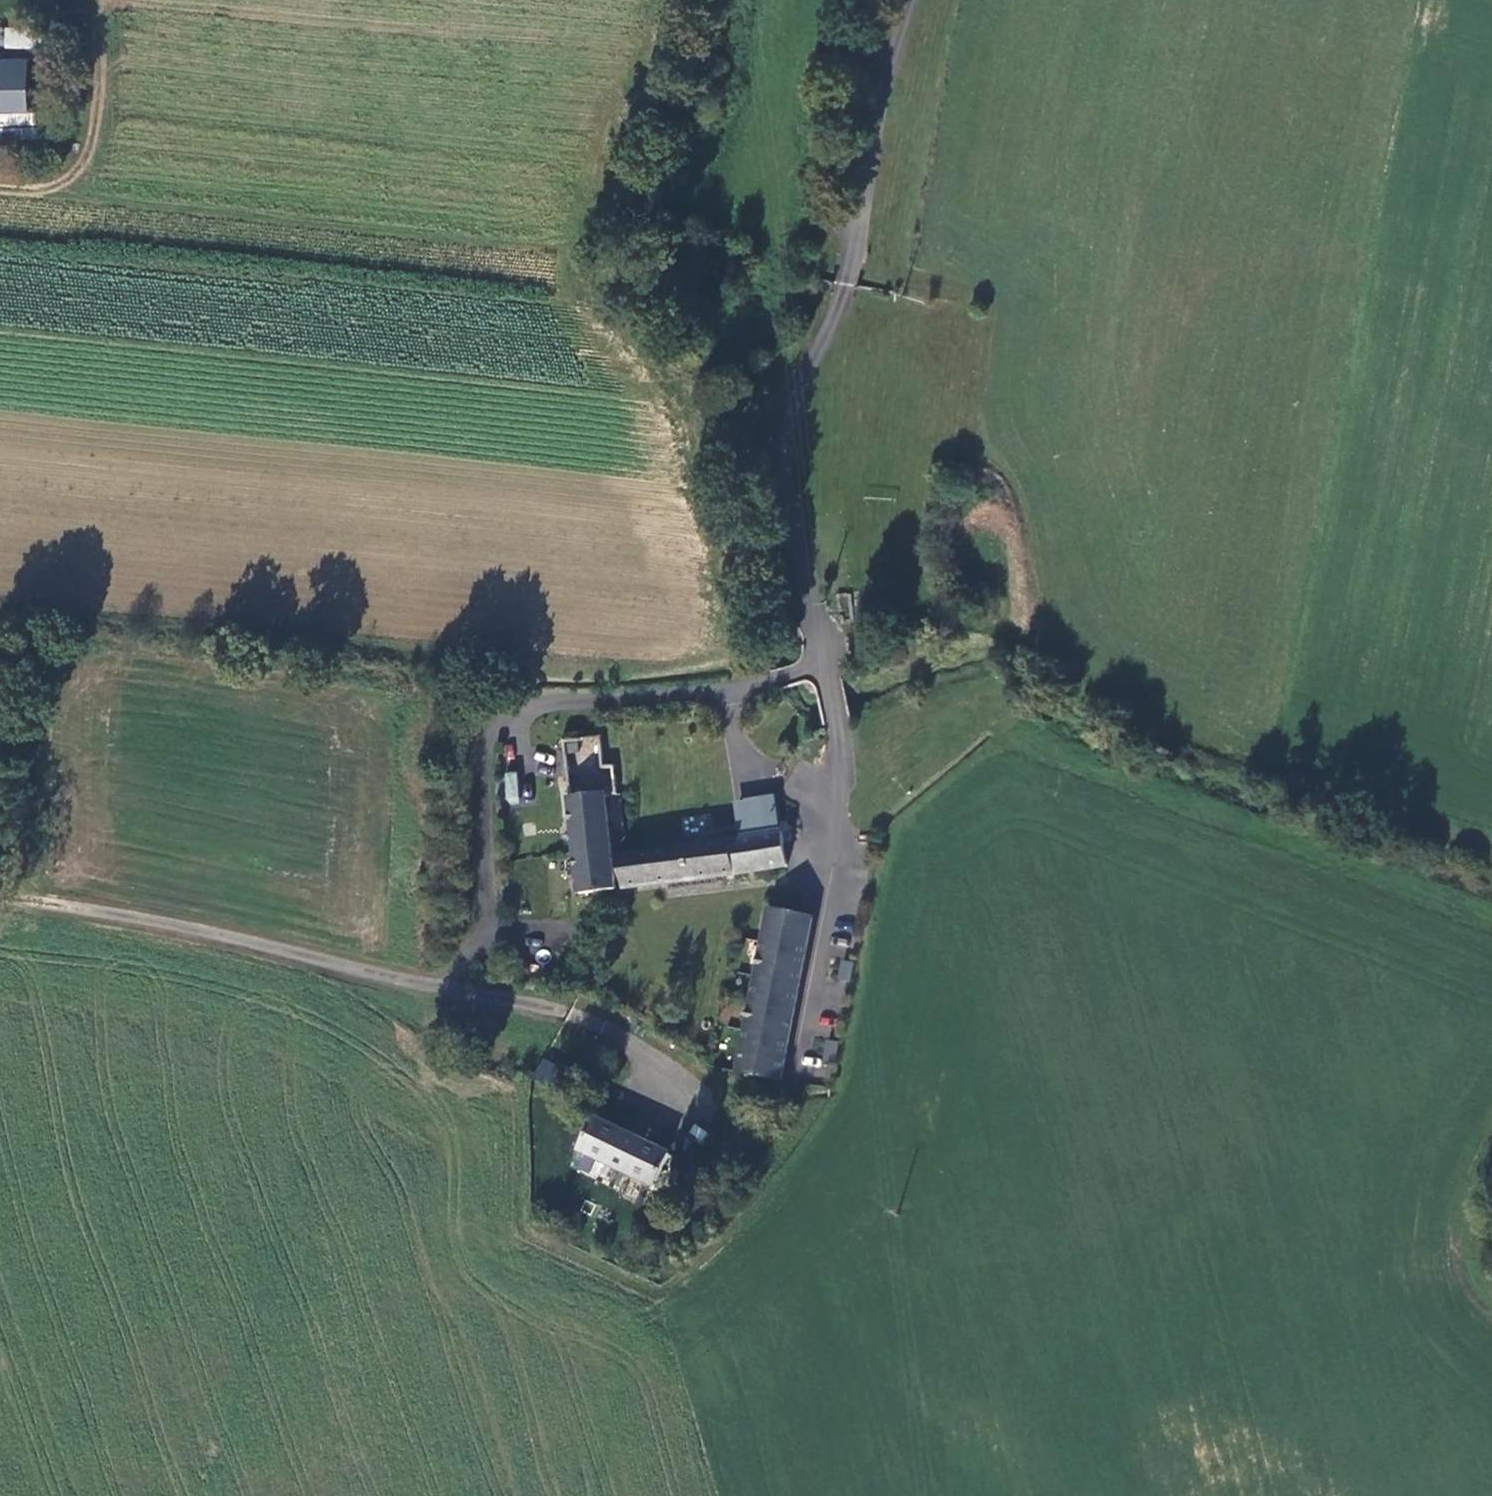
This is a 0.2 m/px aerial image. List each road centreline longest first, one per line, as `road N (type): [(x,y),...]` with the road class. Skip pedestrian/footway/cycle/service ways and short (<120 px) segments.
road 1 (track): [(0,895),(580,1017),(625,1037),(703,1099)]

